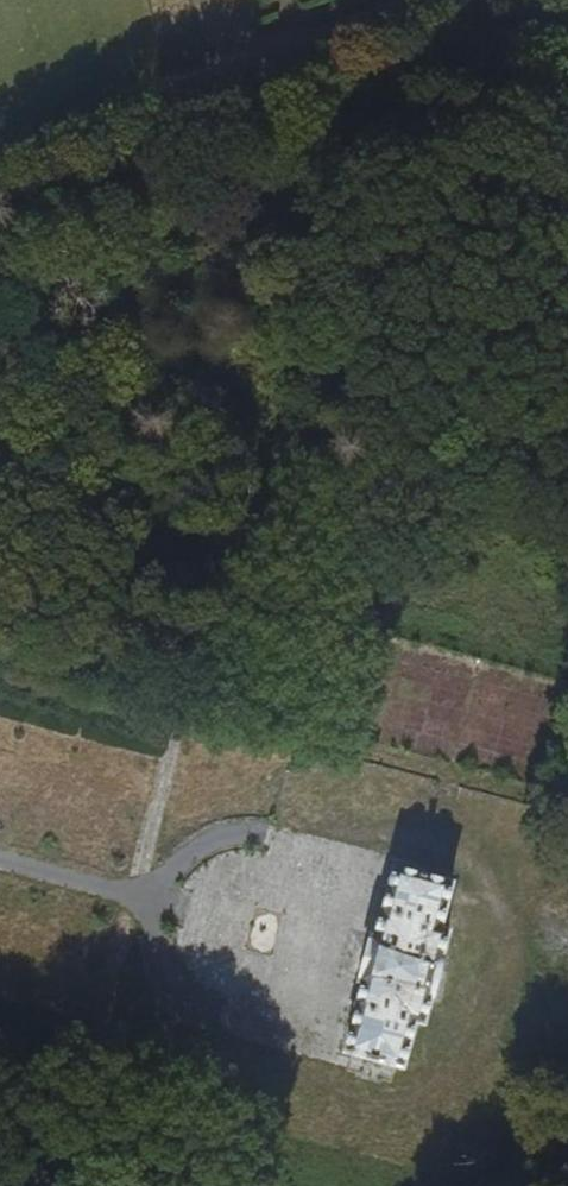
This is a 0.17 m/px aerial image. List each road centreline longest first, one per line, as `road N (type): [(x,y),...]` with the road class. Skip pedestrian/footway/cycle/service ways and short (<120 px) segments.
road 1 (unclassified): [(0,165),(434,0)]

